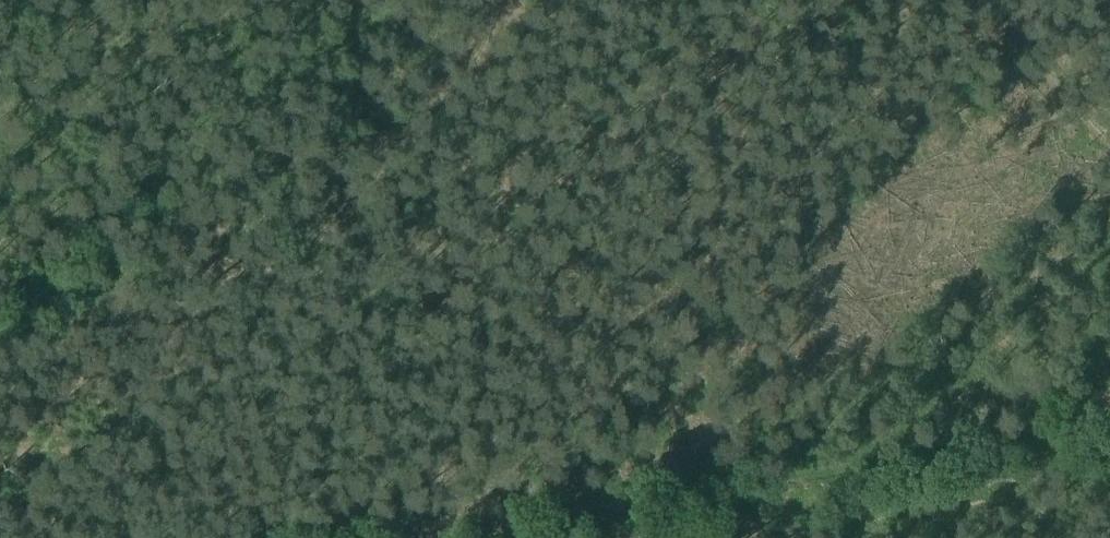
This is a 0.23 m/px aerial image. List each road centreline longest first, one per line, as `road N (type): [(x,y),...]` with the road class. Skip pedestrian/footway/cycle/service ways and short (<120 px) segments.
road 1 (track): [(0,416),(453,97),(472,71),(480,0)]
road 2 (track): [(947,0),(1109,176)]

